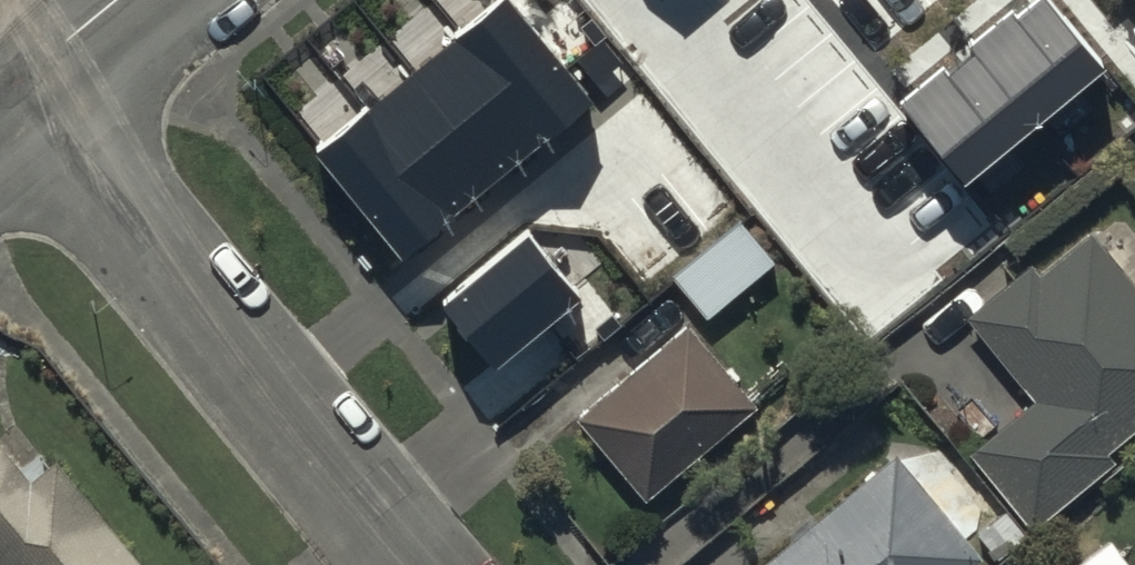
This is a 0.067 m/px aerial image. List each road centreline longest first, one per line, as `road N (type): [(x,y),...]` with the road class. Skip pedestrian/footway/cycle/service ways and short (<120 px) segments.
road 1 (residential): [(417,564),(24,78)]
road 2 (unclassified): [(120,0),(24,78)]

